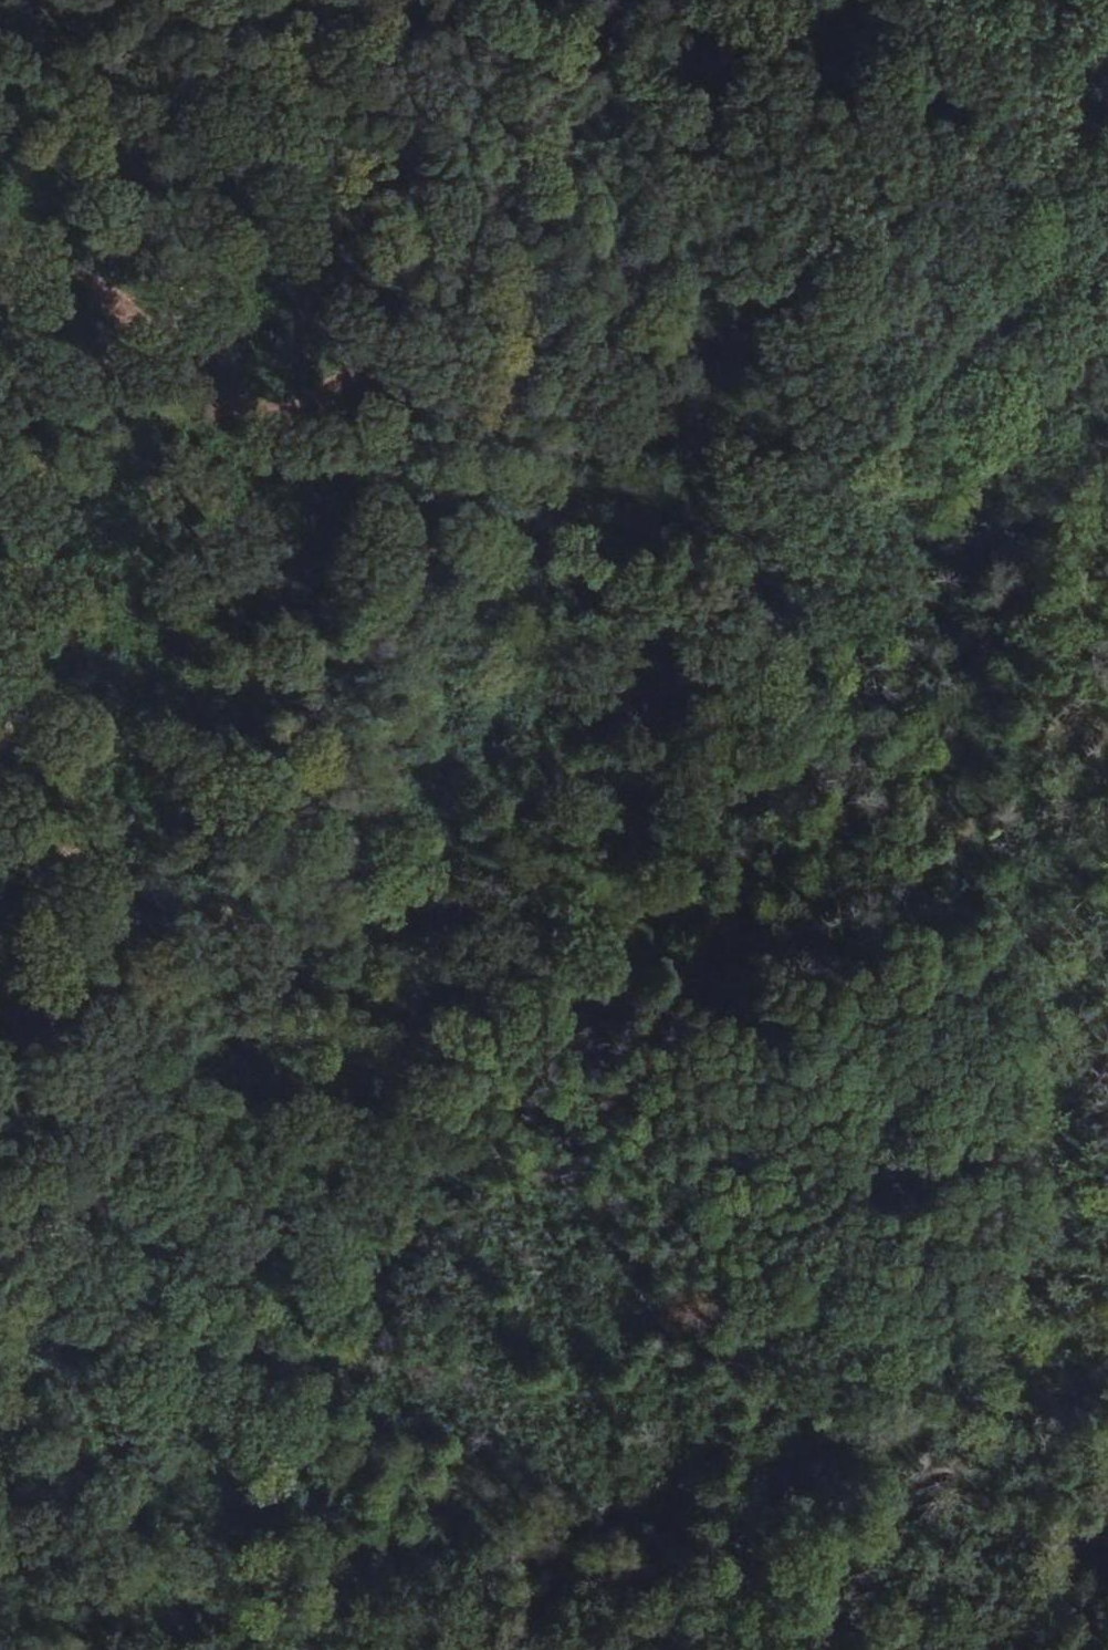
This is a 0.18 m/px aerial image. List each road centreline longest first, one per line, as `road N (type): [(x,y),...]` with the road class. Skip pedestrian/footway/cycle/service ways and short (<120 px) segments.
road 1 (track): [(165,1649),(480,1108)]
road 2 (track): [(954,1649),(1107,1581)]

